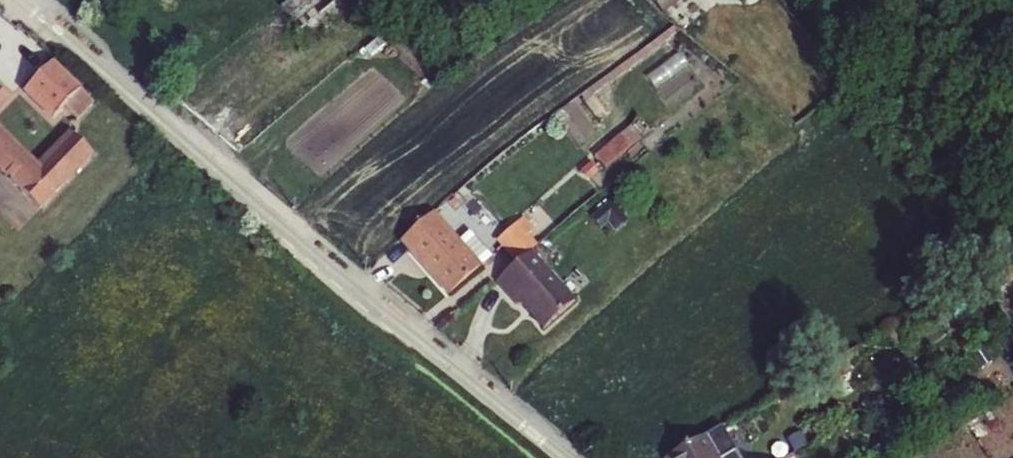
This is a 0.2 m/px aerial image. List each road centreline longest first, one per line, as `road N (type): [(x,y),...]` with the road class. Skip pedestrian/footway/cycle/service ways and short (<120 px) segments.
road 1 (unclassified): [(561,457),(19,0)]

